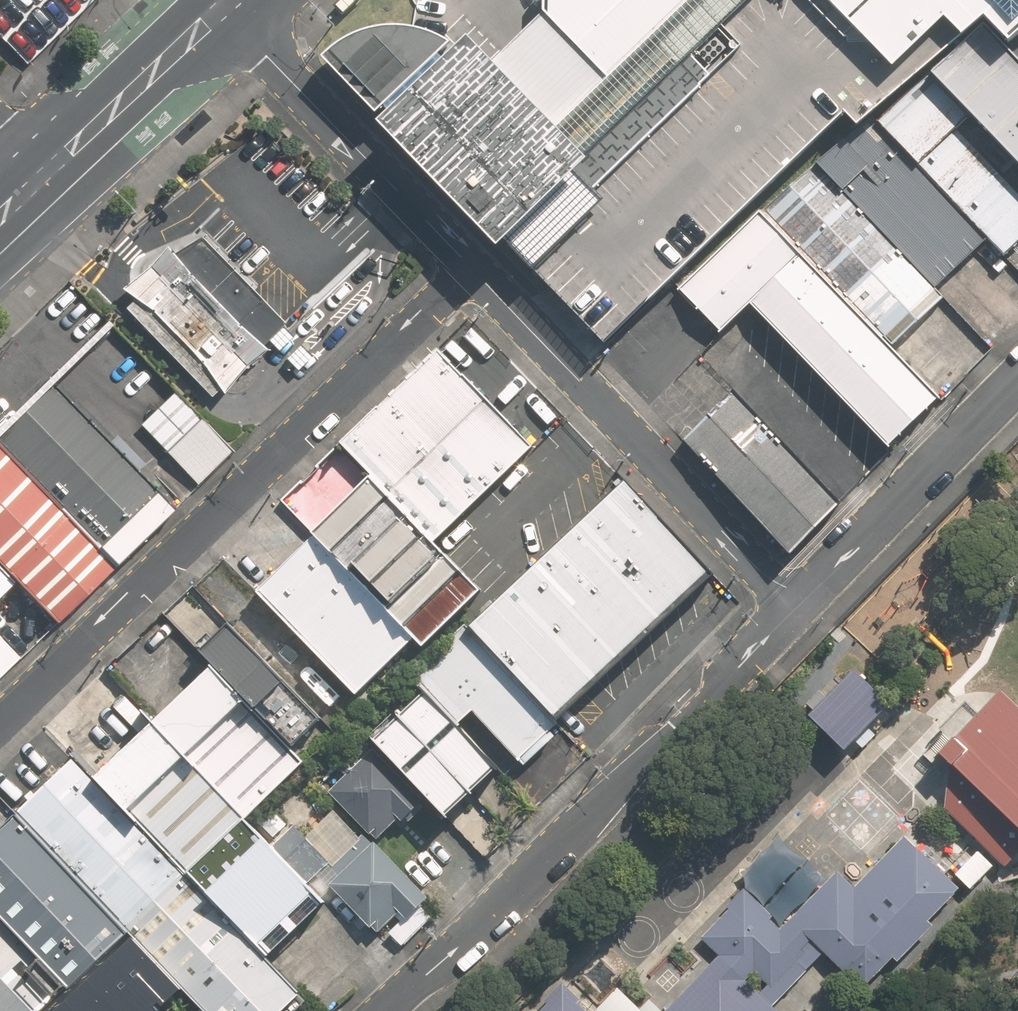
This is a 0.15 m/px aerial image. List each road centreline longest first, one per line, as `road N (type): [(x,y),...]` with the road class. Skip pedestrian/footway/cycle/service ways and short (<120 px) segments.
road 1 (residential): [(471,266),(0,717)]
road 2 (residential): [(384,1010),(525,885),(794,602)]
road 3 (residential): [(794,602),(471,266)]
road 4 (residential): [(471,266),(220,9)]
road 5 (residential): [(794,602),(1017,378)]
road 6 (primary): [(40,175),(220,9)]

